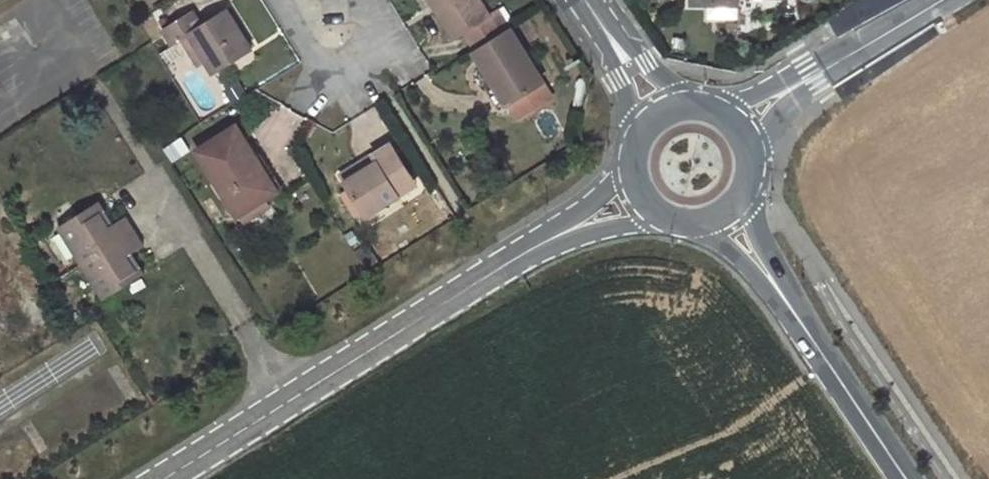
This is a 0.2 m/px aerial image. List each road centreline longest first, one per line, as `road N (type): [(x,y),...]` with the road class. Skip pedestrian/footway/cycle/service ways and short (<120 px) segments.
road 1 (tertiary): [(162,478),(582,223)]
road 2 (tertiary): [(904,478),(756,258)]
road 3 (secondary): [(816,73),(937,0)]

